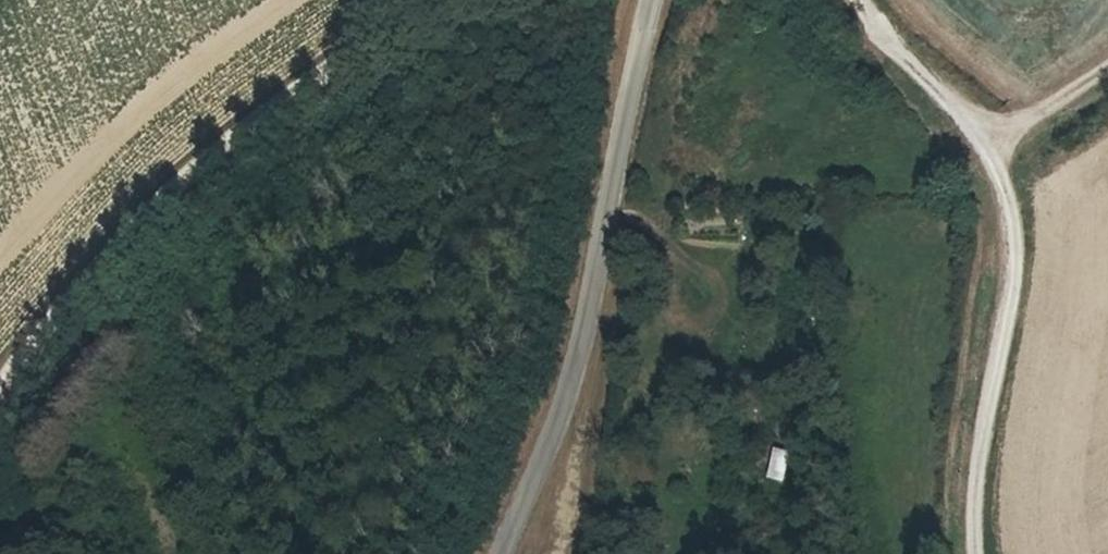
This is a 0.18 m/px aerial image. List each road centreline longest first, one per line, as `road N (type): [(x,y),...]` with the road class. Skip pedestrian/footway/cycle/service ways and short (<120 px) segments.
road 1 (track): [(427,0),(229,140),(72,290),(0,384)]
road 2 (unclassified): [(497,553),(570,381),(650,0)]
road 3 (track): [(989,142),(1004,178),(1010,262),(977,464),(977,553)]
road 4 (track): [(864,0),(967,108),(989,142)]
road 5 (track): [(989,142),(1107,64)]

